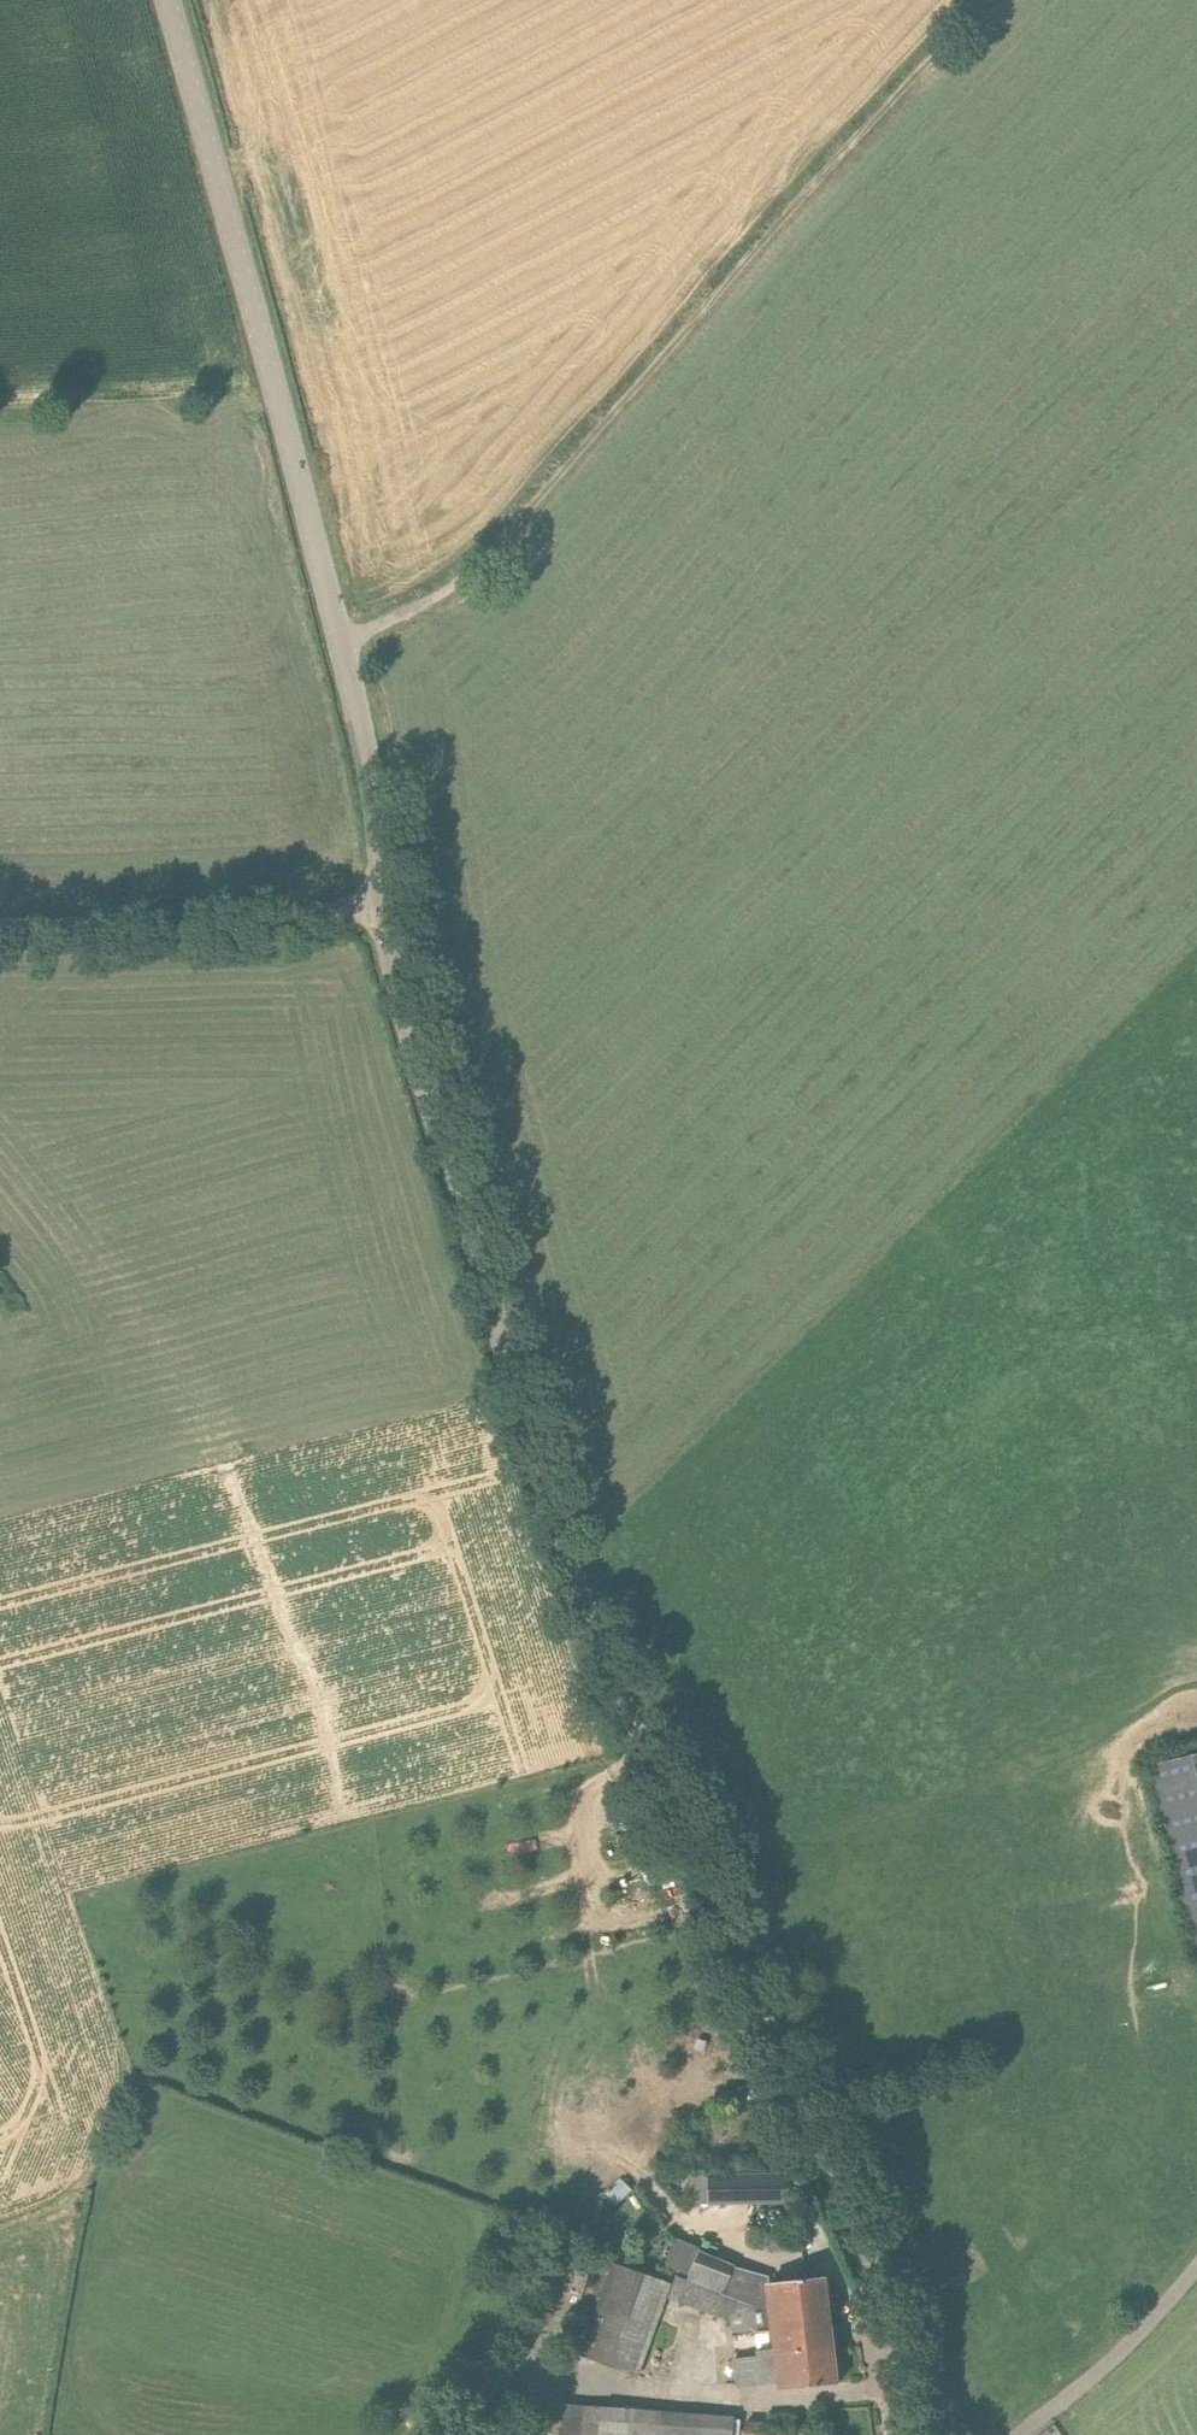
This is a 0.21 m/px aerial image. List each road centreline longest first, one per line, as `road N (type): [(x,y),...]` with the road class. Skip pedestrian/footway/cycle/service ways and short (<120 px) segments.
road 1 (tertiary): [(901,2434),(878,2306),(833,2172),(740,1943),(600,1654),(494,1320),(396,979),(359,719),(169,0)]
road 2 (track): [(340,644),(437,595),(483,558),(759,240),(985,0)]
road 3 (track): [(0,926),(384,904)]

